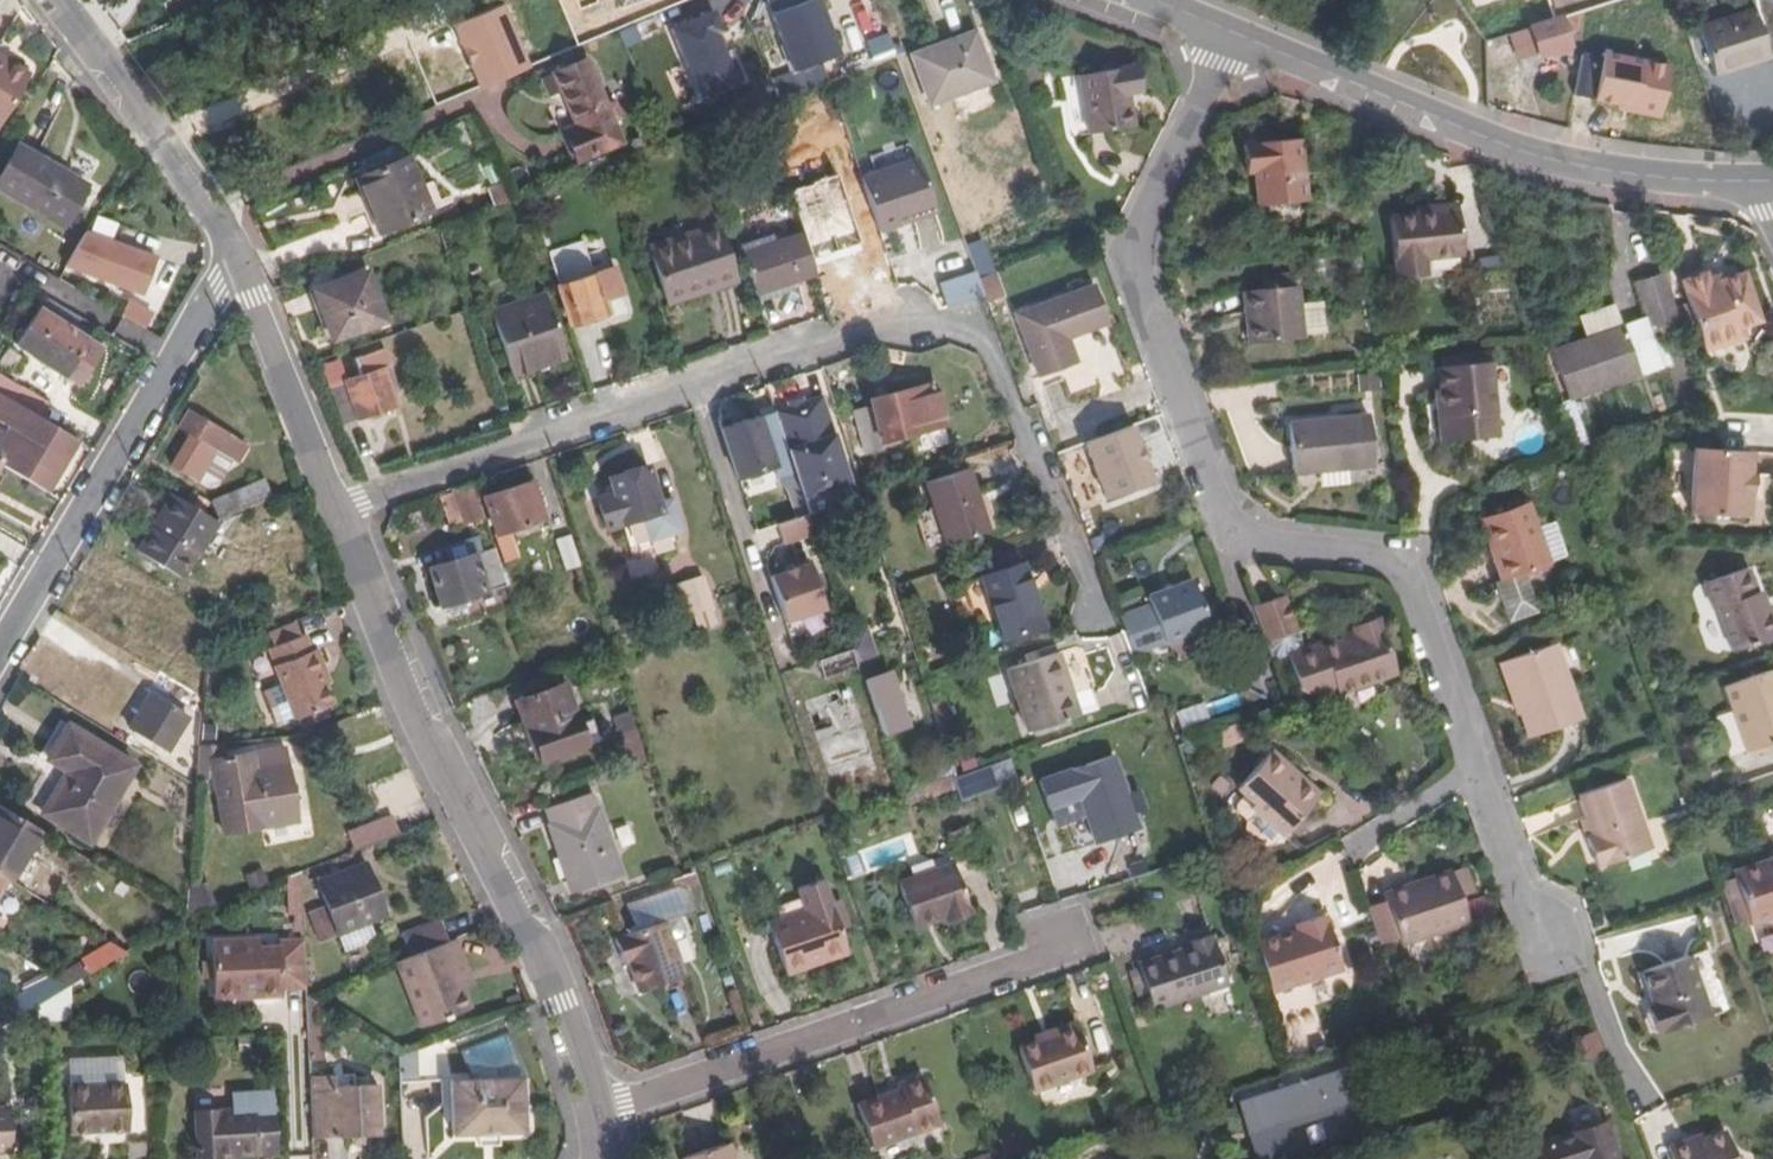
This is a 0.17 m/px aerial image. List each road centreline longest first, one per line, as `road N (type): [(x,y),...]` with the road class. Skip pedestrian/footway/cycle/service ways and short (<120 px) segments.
road 1 (unclassified): [(334,506),(909,316),(978,329),(1090,615)]
road 2 (residential): [(1233,44),(1129,240),(1235,535),(1413,578),(1475,758)]
road 3 (residential): [(599,1111),(561,1002),(424,728),(334,506)]
road 4 (residential): [(1772,185),(1579,166),(1233,44)]
road 5 (residential): [(599,1111),(1063,951)]
road 6 (residential): [(0,653),(236,261)]
road 7 (residential): [(236,261),(55,0)]
road 8 (residential): [(334,506),(236,261)]
road 9 (residential): [(1475,758),(1551,975)]
road 10 (residential): [(1349,848),(1475,758)]

